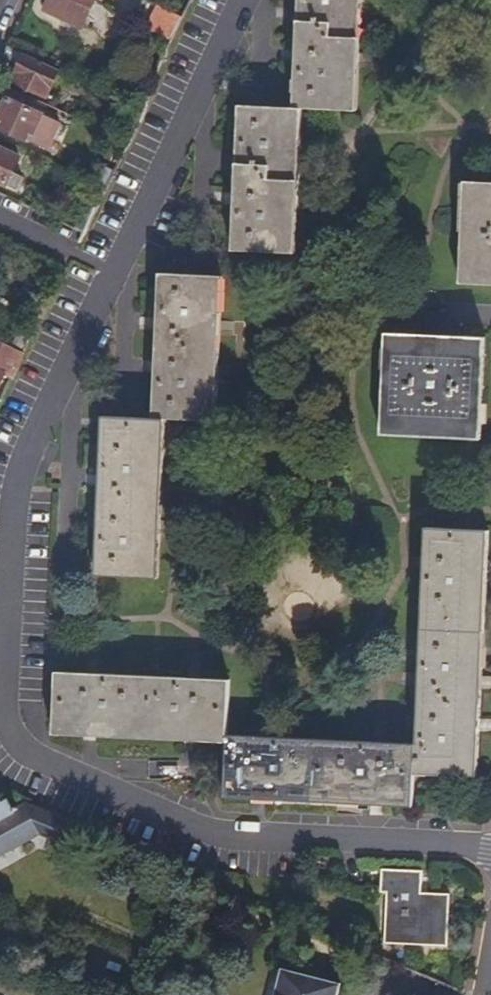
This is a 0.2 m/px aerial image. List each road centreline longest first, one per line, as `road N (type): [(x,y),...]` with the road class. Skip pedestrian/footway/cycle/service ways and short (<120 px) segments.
road 1 (residential): [(490,850),(201,829),(23,750),(1,706),(18,479),(242,0)]

